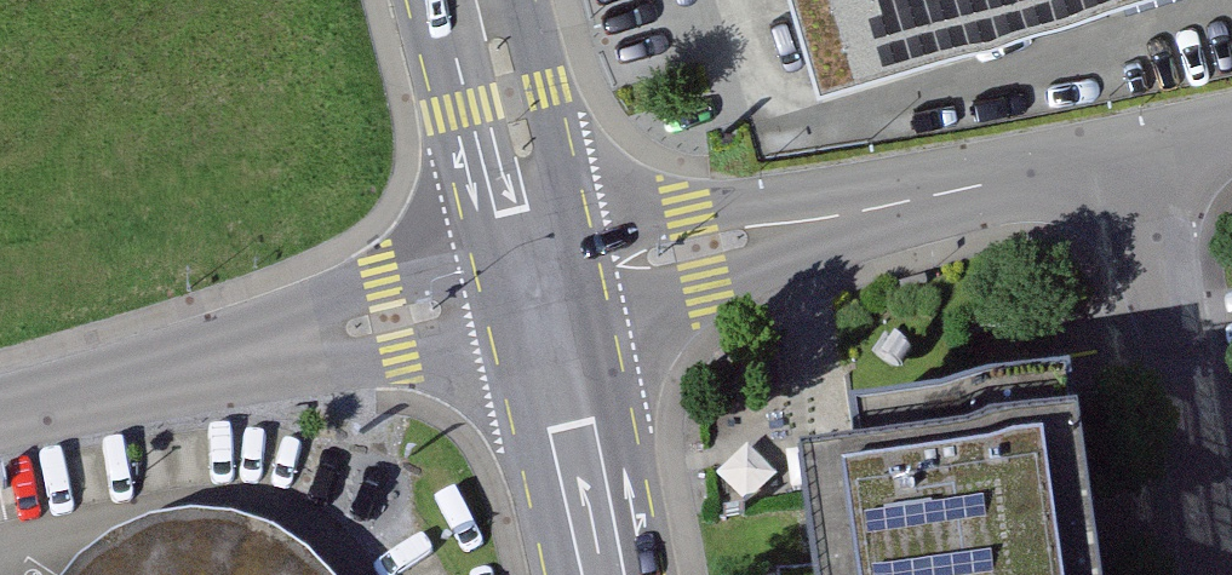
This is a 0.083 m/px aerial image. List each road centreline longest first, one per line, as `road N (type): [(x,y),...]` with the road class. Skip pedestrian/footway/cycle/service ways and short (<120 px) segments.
road 1 (residential): [(1156,154),(543,283)]
road 2 (residential): [(543,283),(0,414)]
road 3 (residential): [(1213,574),(1156,154)]
road 4 (secondary): [(543,283),(601,574)]
road 5 (secondary): [(543,283),(523,153),(482,0)]

